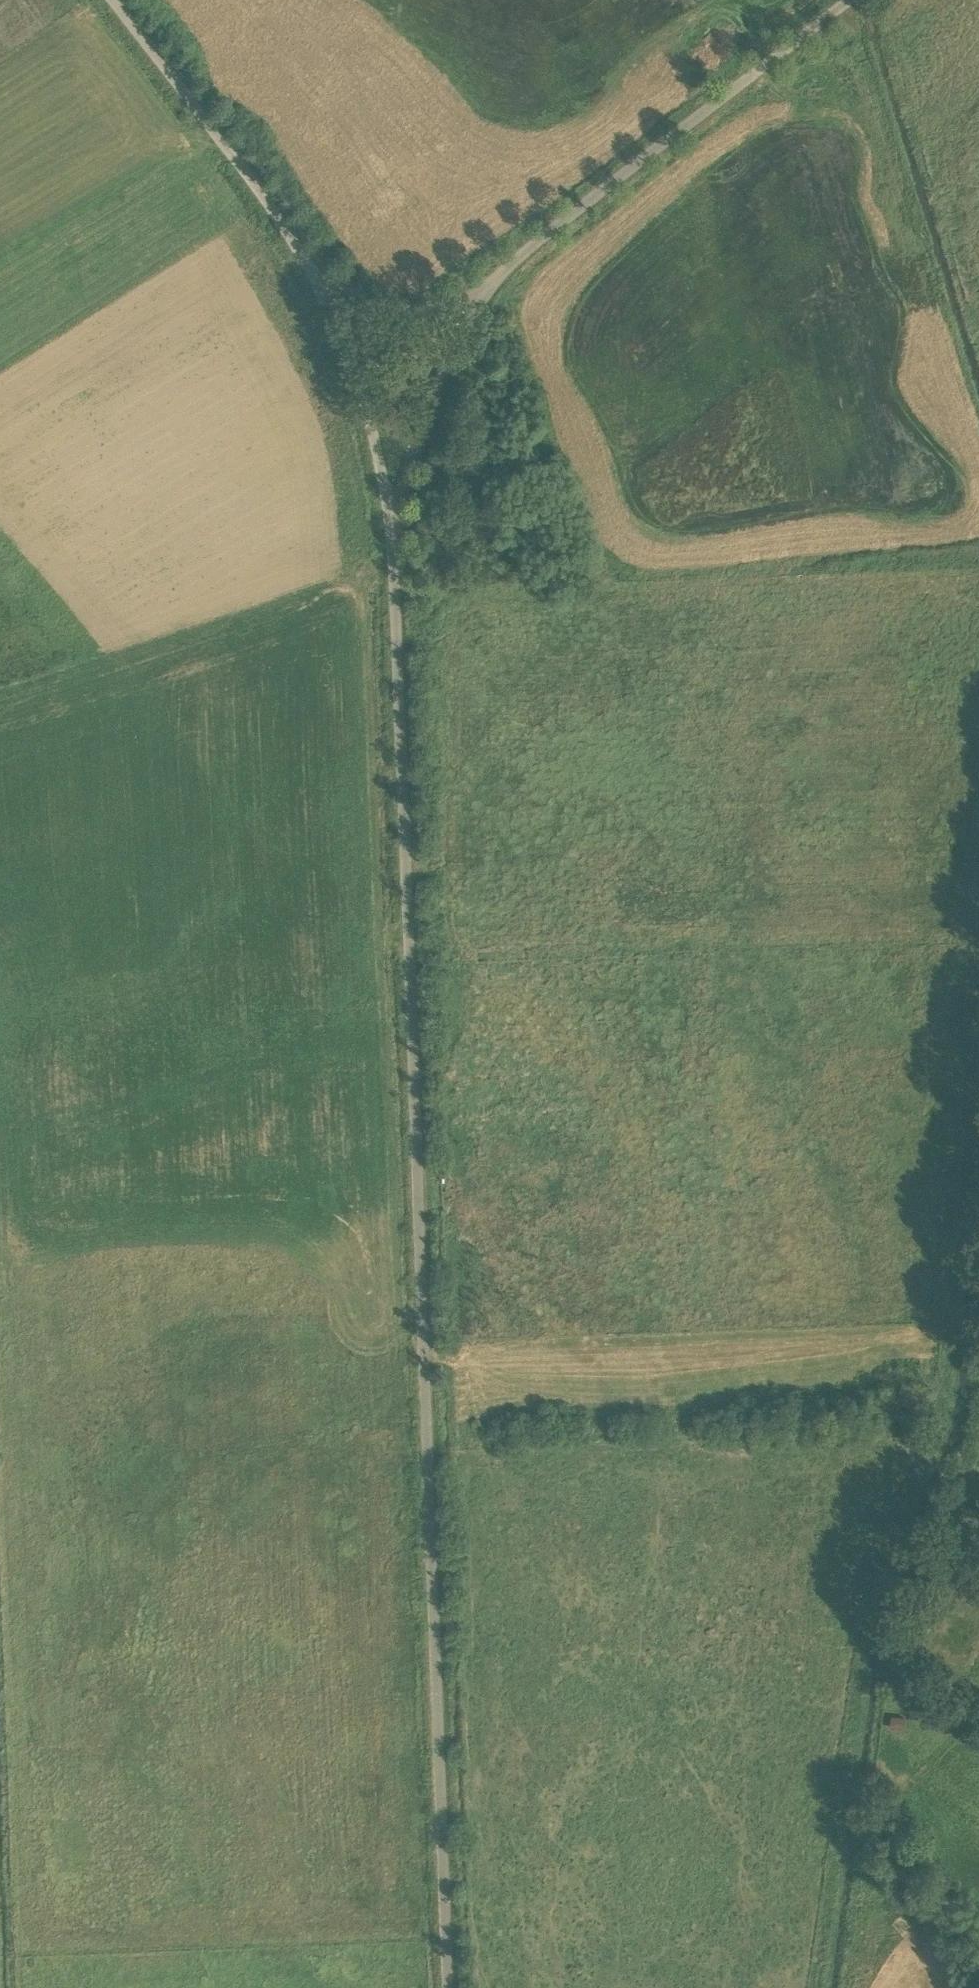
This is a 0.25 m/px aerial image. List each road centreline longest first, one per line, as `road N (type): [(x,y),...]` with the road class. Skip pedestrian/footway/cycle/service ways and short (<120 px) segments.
road 1 (unclassified): [(452,1987),(401,588)]
road 2 (unclassified): [(477,291),(847,0)]
road 3 (unclassified): [(322,287),(256,186),(113,0)]
road 4 (unclassified): [(401,588),(377,442),(322,287)]
road 5 (unclassified): [(401,588),(402,498),(433,392),(477,291)]
road 6 (unclassified): [(477,291),(415,312),(322,287)]

